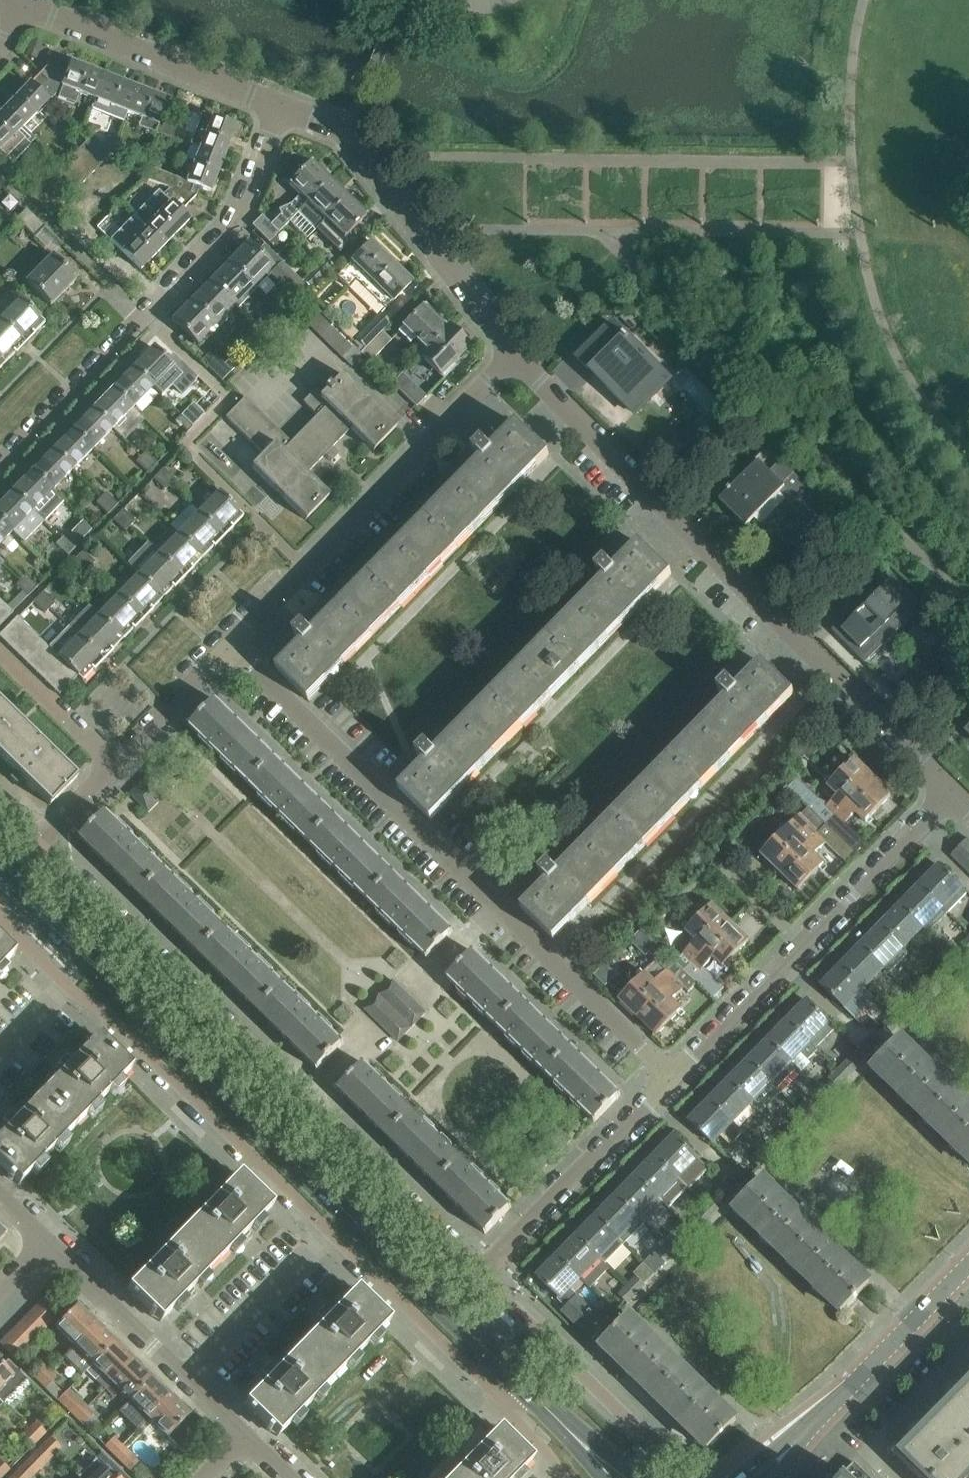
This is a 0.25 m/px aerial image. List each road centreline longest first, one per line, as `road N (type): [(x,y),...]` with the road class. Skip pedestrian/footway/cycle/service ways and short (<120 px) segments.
road 1 (tertiary): [(531,1394),(3,876)]
road 2 (unclassified): [(955,791),(514,355)]
road 3 (residential): [(673,1077),(232,643)]
road 4 (residential): [(479,1273),(37,841)]
road 5 (residential): [(62,984),(105,1010),(330,1231)]
road 6 (residential): [(306,568),(185,446),(230,398),(145,314)]
road 7 (residential): [(514,355),(349,132),(281,107)]
road 8 (residential): [(306,568),(514,355)]
road 9 (residential): [(281,107),(21,7)]
road 10 (residential): [(479,1273),(673,1077)]
road 11 (residential): [(330,1231),(502,1400),(531,1394)]
road 12 (residential): [(145,314),(234,225),(281,107)]
road 13 (tertiary): [(799,1438),(968,1263)]
road 14 (residential): [(643,1435),(479,1273)]
road 15 (residential): [(806,942),(955,791)]
road 16 (residential): [(0,464),(145,314)]
road 17 (residential): [(186,1378),(330,1231)]
road 18 (residential): [(186,1378),(46,1242)]
road 19 (residential): [(673,1077),(806,942)]
road 20 (residential): [(114,763),(232,643)]
road 21 (residential): [(114,763),(0,652)]

